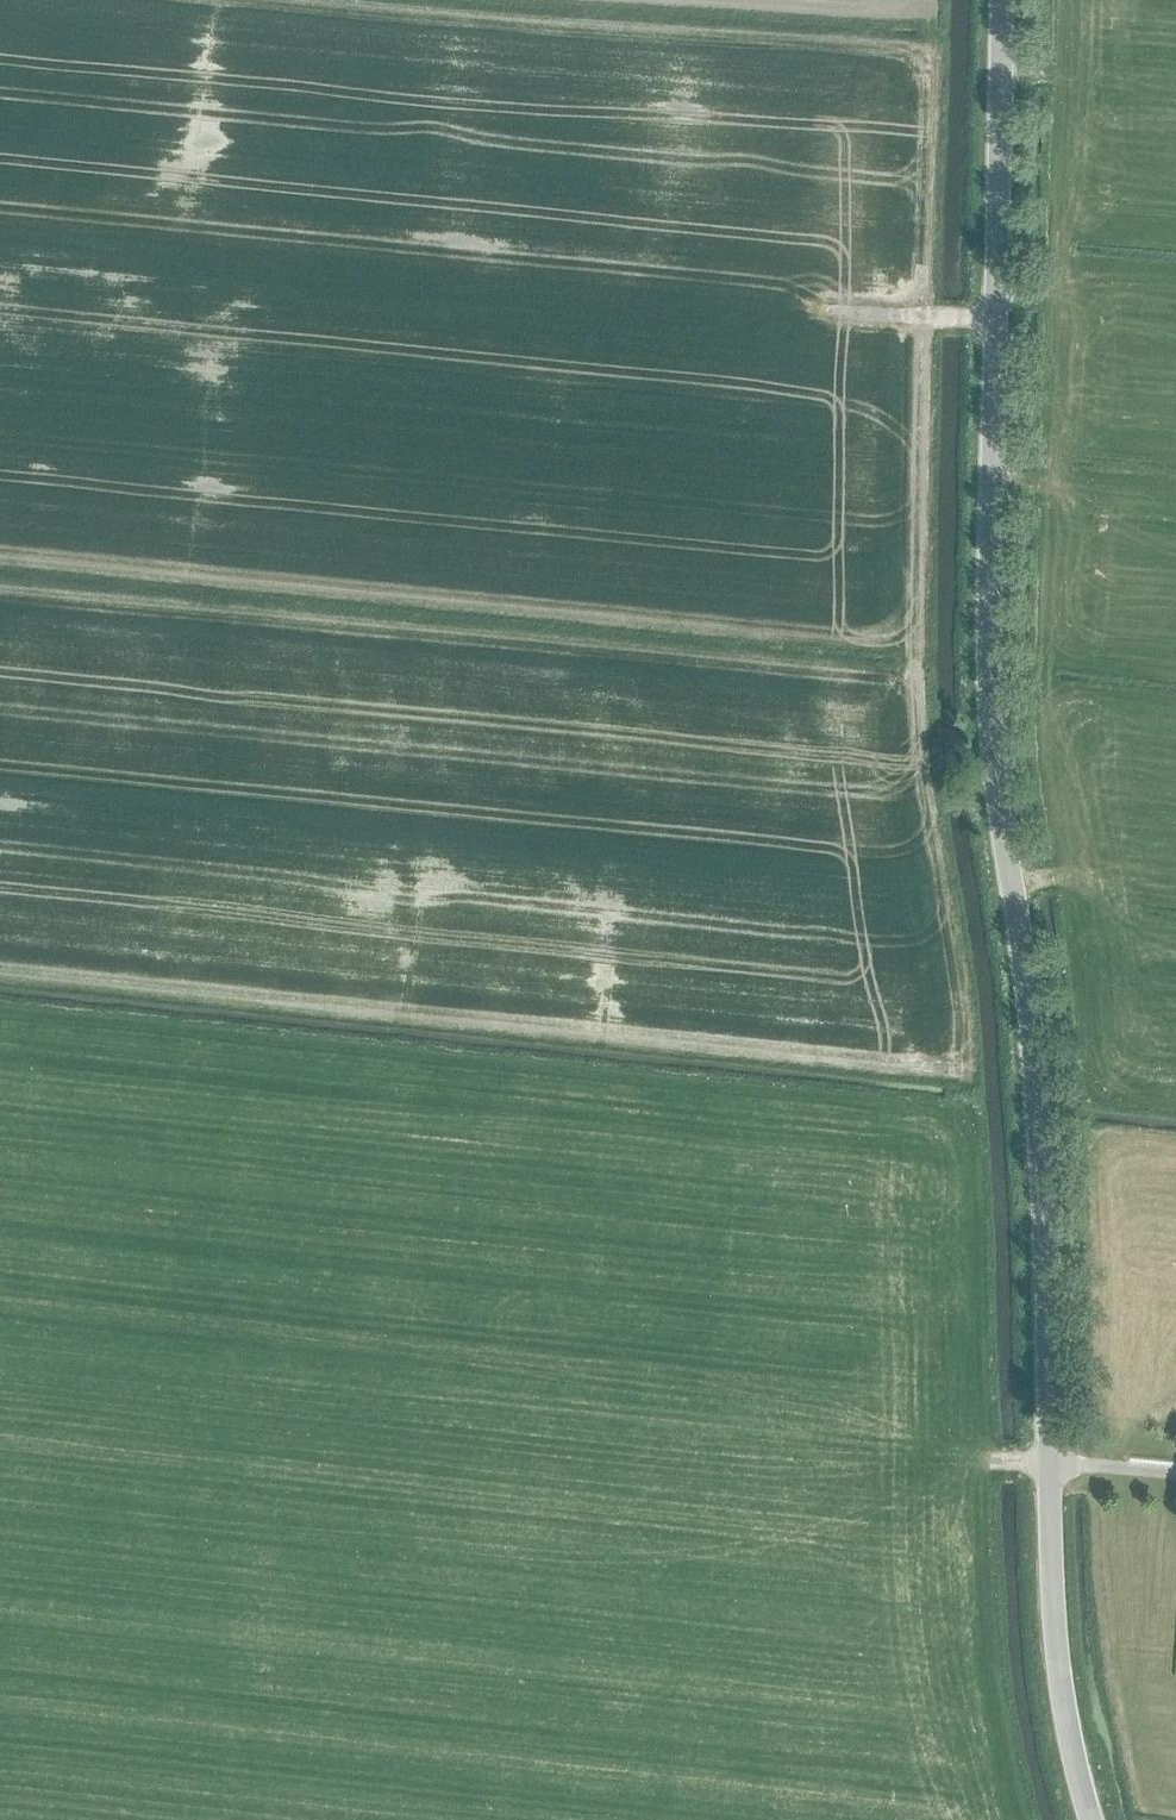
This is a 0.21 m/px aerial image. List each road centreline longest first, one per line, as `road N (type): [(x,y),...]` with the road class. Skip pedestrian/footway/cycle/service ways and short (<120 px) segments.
road 1 (tertiary): [(1090,1819),(1053,1629),(1032,1049),(992,760),(987,649),(1002,0)]

